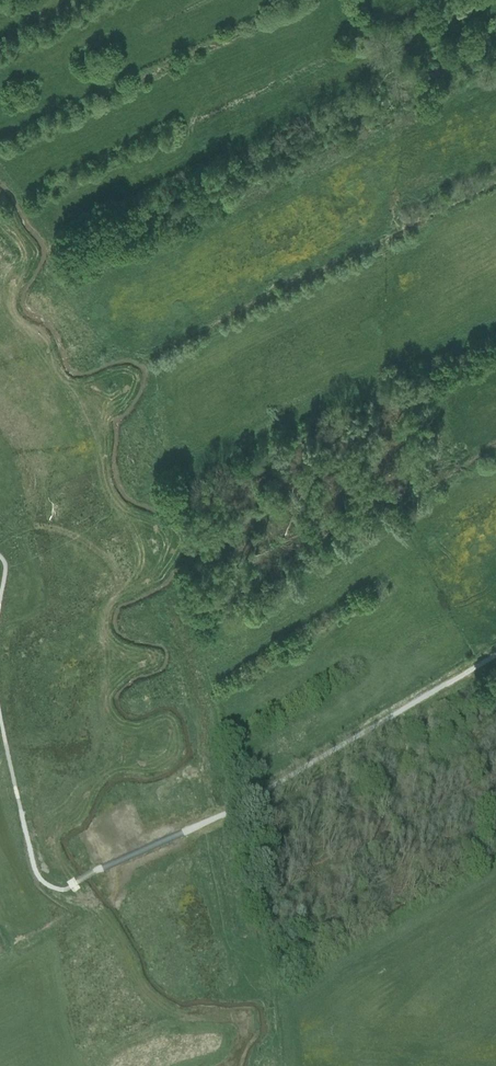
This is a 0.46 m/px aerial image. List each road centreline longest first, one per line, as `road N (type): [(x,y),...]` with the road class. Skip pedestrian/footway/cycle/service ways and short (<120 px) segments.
road 1 (track): [(72,885),(139,987),(170,1010),(242,1027),(224,1065)]

